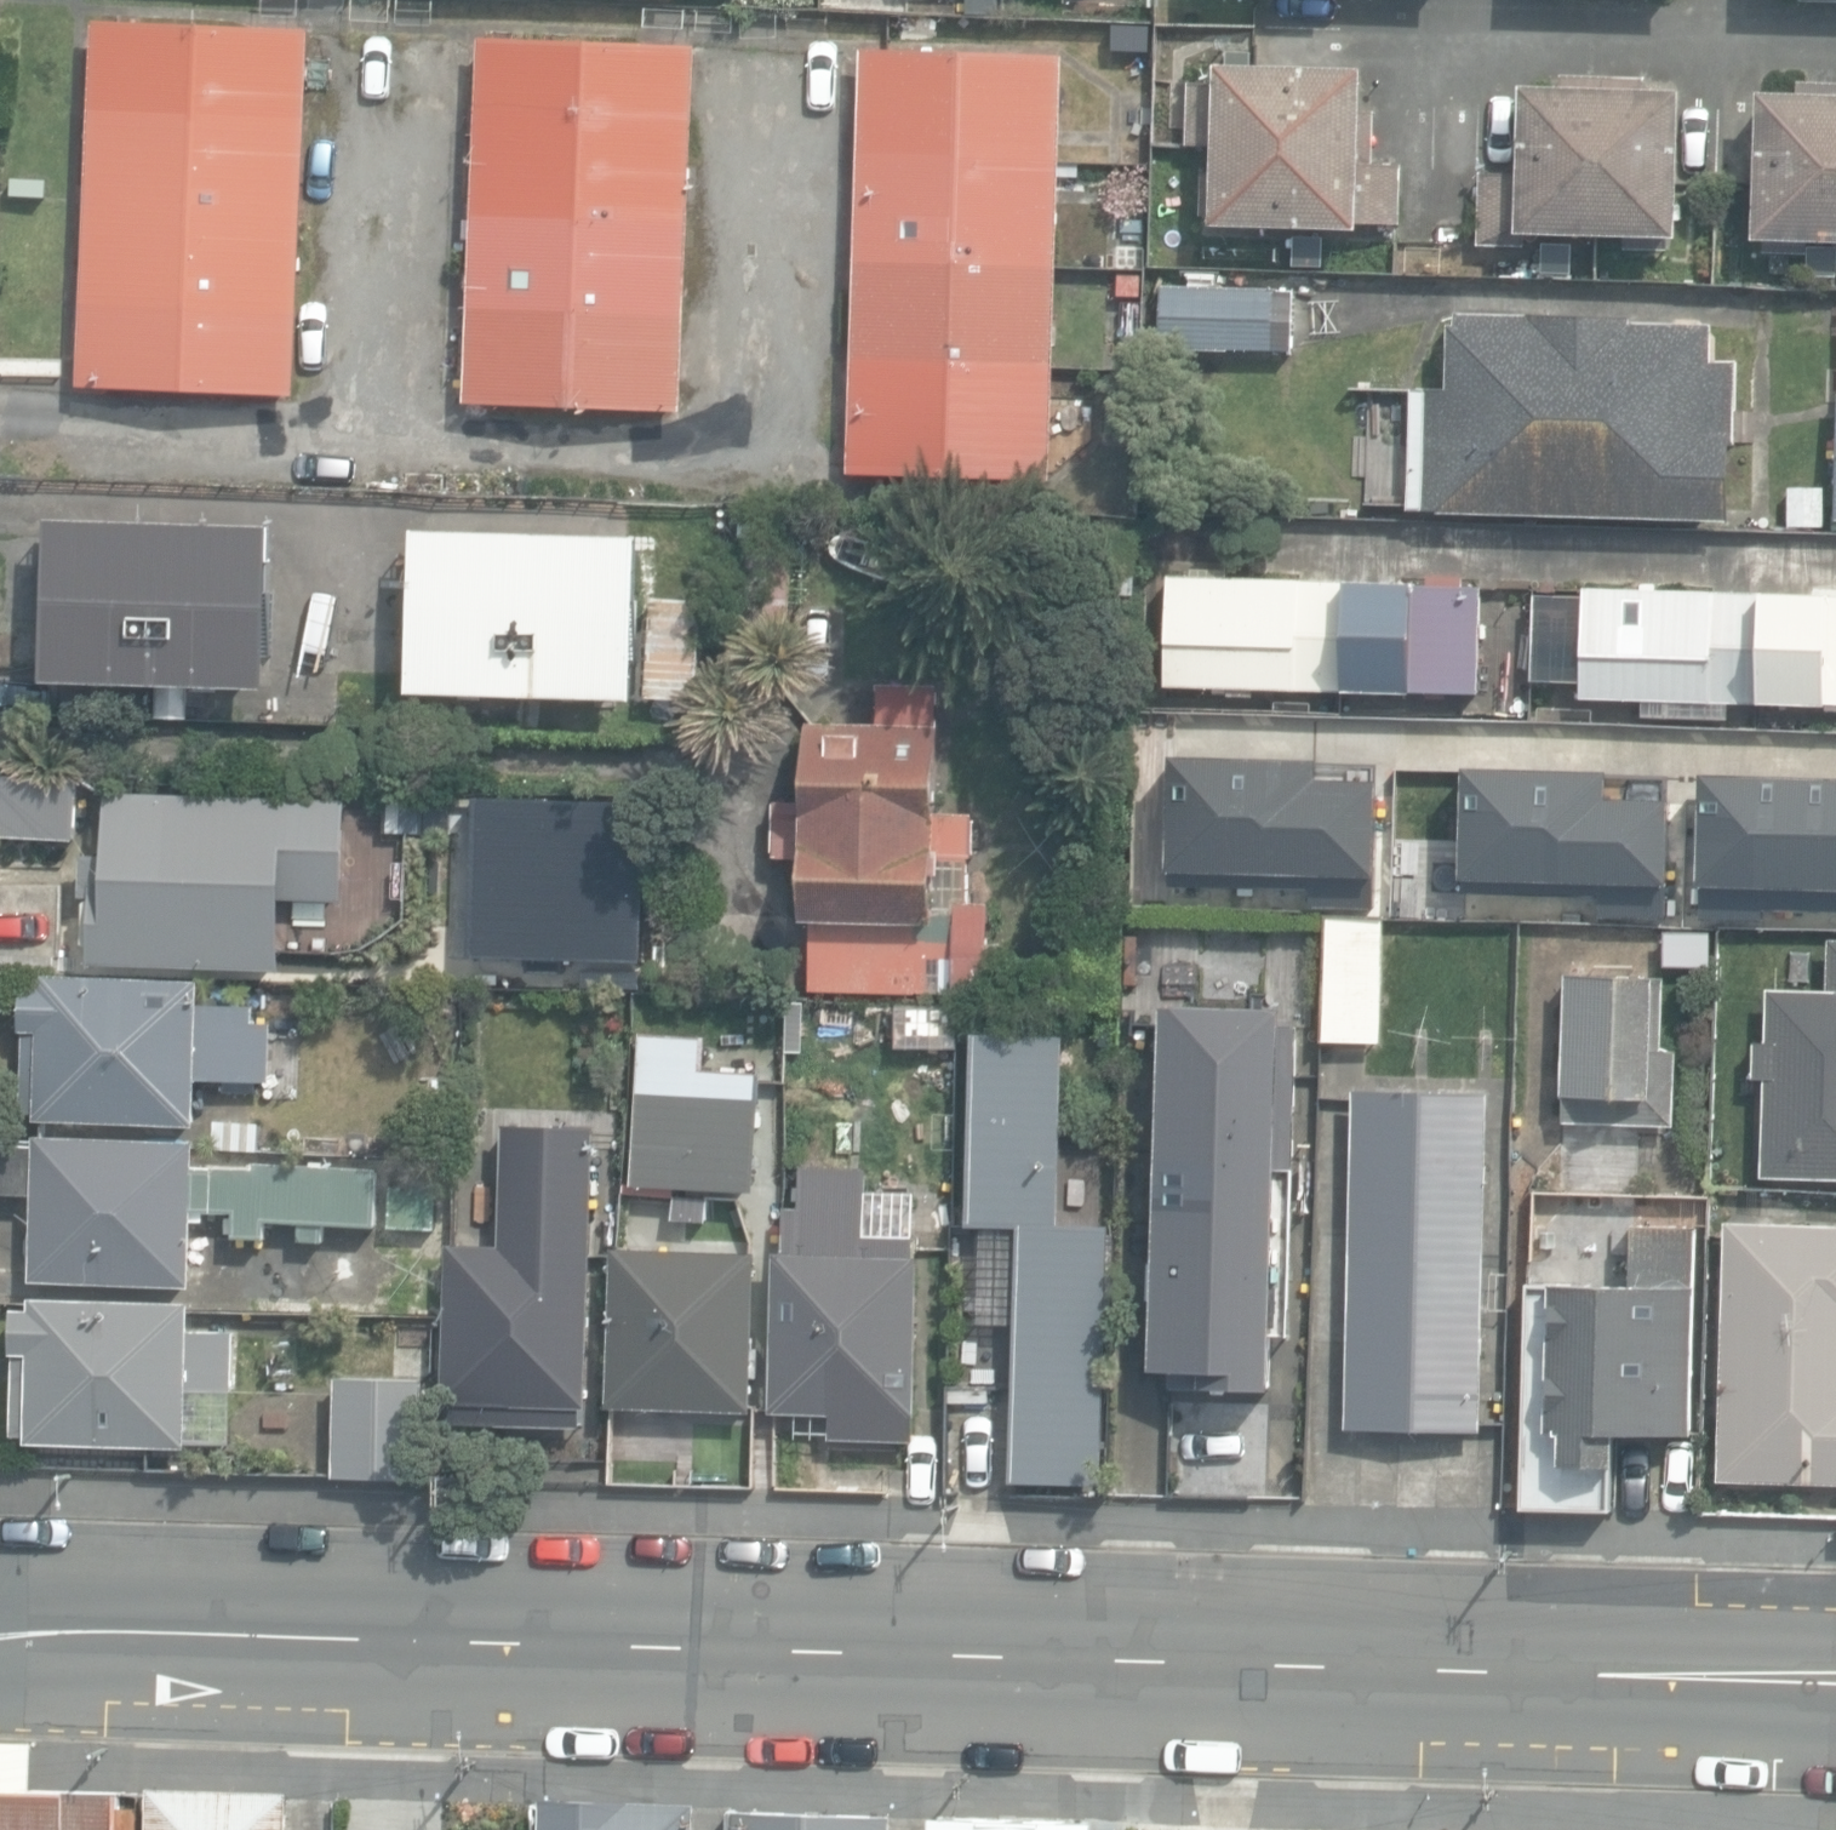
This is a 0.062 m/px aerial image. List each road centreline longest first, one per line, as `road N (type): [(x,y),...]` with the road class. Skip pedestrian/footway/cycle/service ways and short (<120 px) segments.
road 1 (residential): [(1835,1676),(0,1637)]

